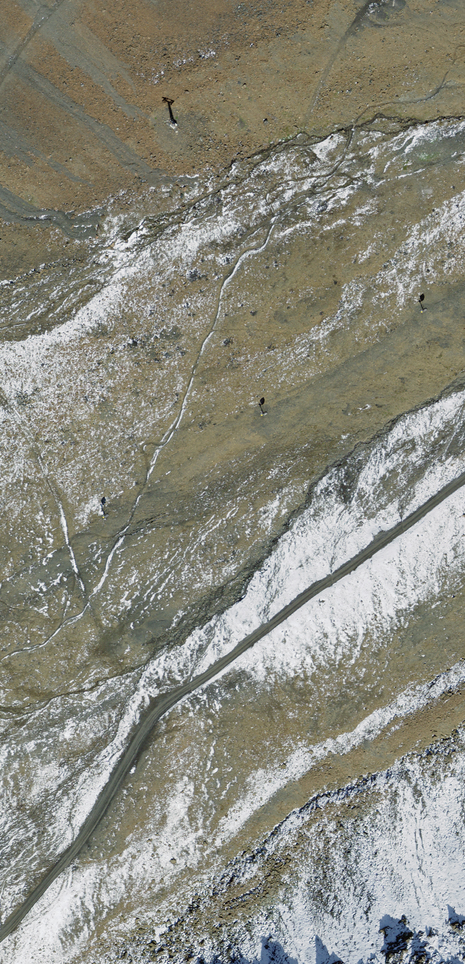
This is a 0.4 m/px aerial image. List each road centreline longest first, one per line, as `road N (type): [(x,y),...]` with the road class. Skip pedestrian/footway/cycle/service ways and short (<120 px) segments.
road 1 (track): [(0,935),(76,848),(142,733),(184,692),(464,482)]
road 2 (track): [(103,638),(64,518),(25,428),(0,398)]

